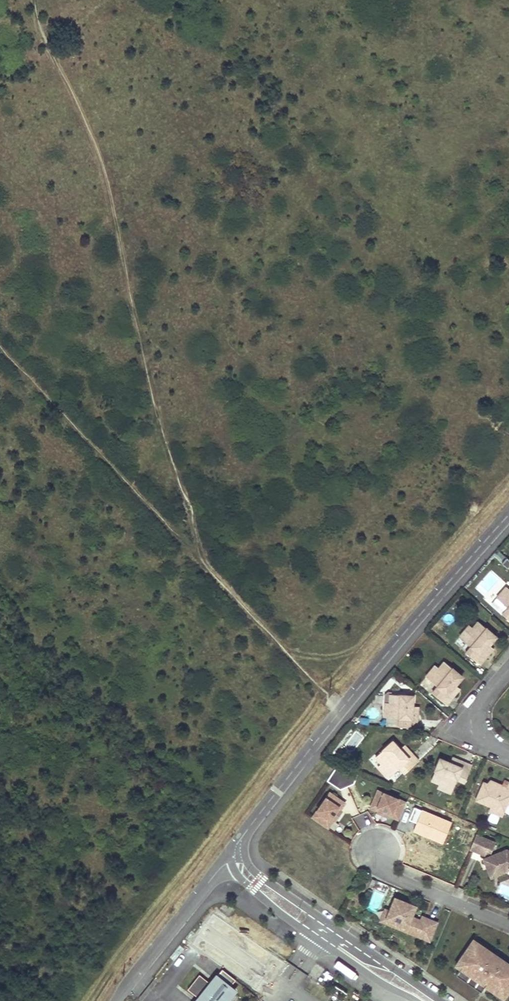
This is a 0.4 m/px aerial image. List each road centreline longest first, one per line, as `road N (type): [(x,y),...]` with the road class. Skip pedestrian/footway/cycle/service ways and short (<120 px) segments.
road 1 (track): [(32,0),(100,156),(160,430),(211,572)]
road 2 (track): [(0,345),(340,711)]
road 3 (unclassified): [(239,843),(380,661),(508,515)]
road 4 (unclassified): [(439,1000),(263,879),(239,843)]
road 5 (unclassified): [(239,843),(233,866),(241,881),(416,1000)]
road 6 (unclassified): [(115,1000),(239,843)]
road 7 (residential): [(508,926),(390,876),(378,850)]

